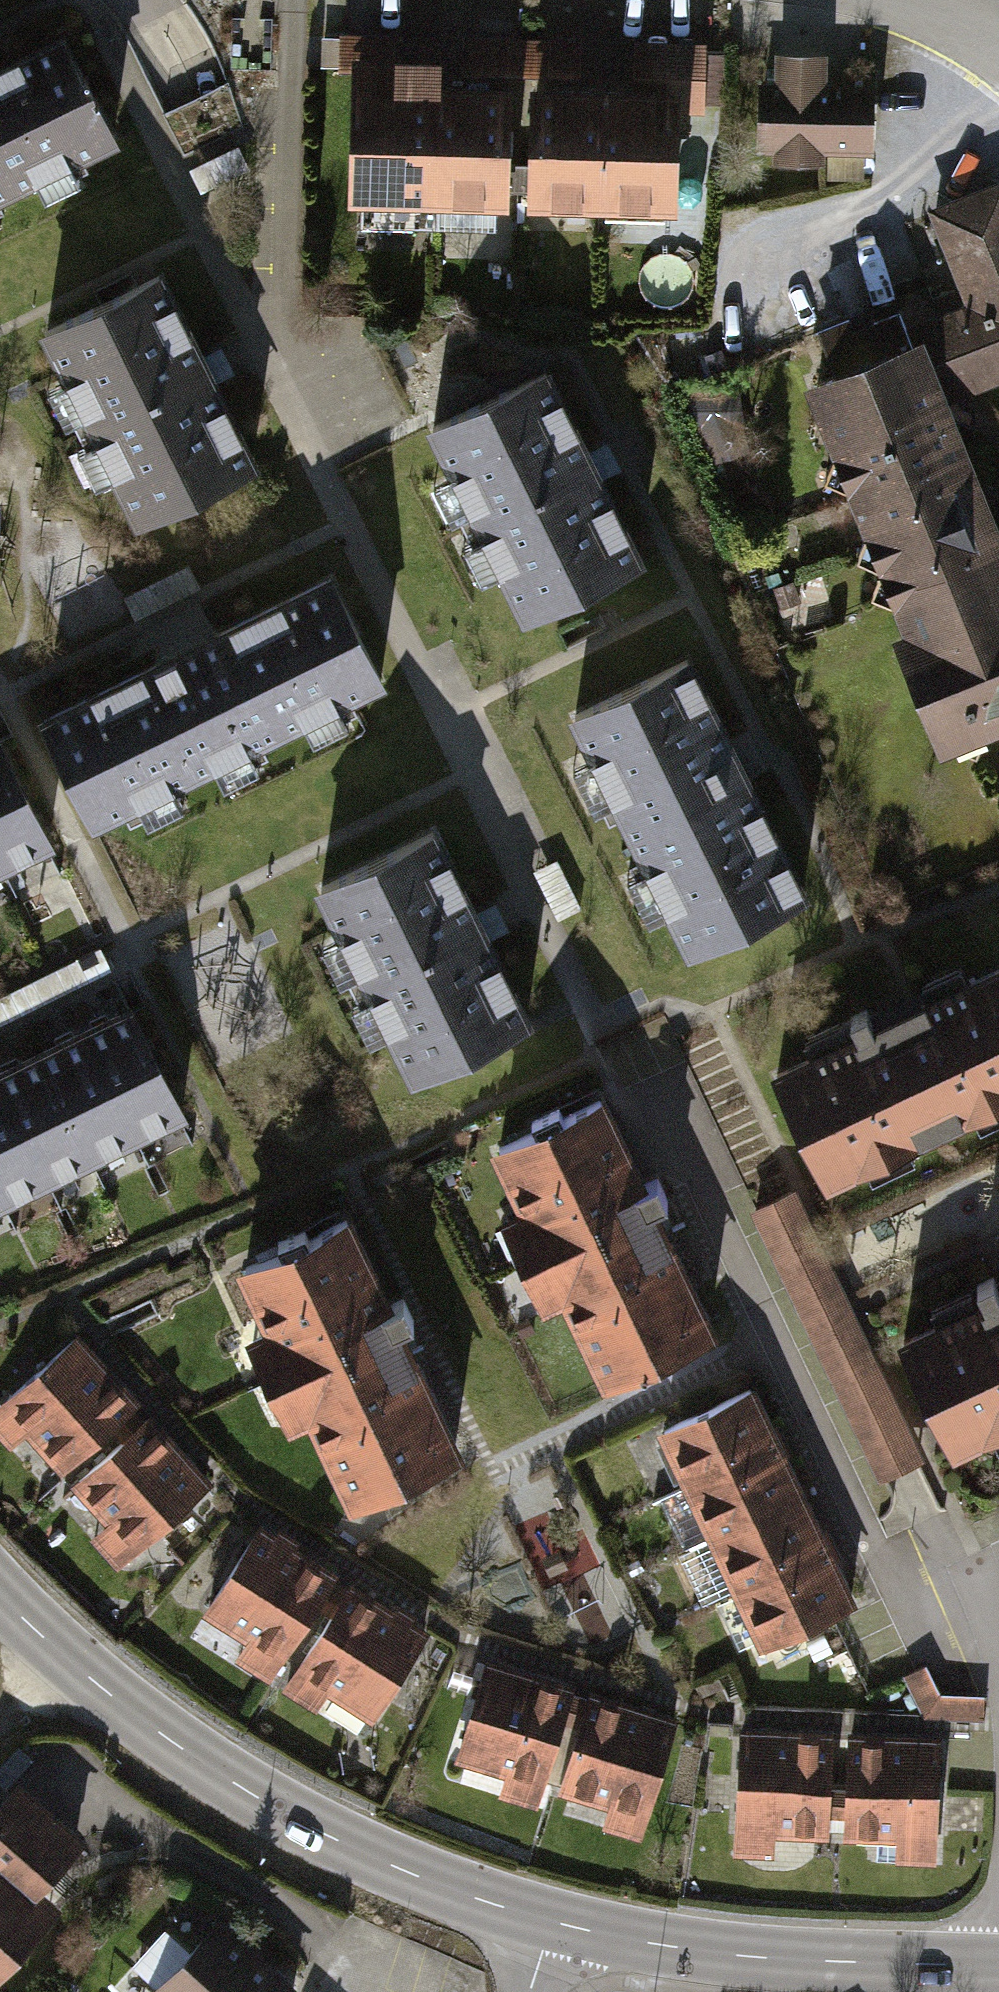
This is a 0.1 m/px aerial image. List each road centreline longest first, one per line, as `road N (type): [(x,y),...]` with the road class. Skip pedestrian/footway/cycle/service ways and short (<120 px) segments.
road 1 (secondary): [(552,1922),(418,1877),(249,1793),(116,1701),(0,1595)]
road 2 (secondary): [(998,1966),(753,1957),(552,1922)]

